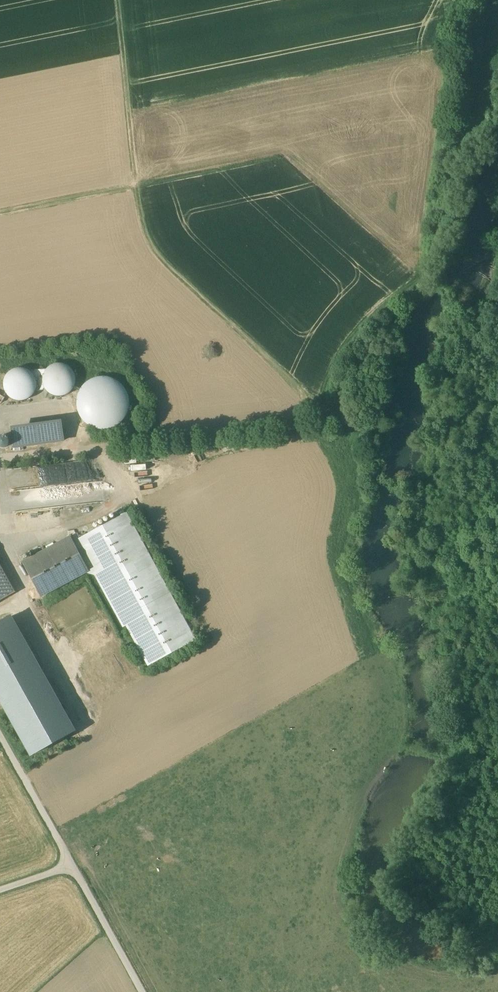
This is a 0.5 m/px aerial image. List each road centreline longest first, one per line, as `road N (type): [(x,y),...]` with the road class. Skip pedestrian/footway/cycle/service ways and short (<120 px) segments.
road 1 (track): [(0,459),(325,421),(337,364),(440,259),(458,151),(497,84)]
road 2 (track): [(136,187),(142,223),(165,261),(326,413)]
road 3 (track): [(0,736),(142,991)]
road 4 (track): [(117,0),(136,187)]
road 5 (track): [(106,448),(194,602)]
road 6 (track): [(0,212),(136,187)]

